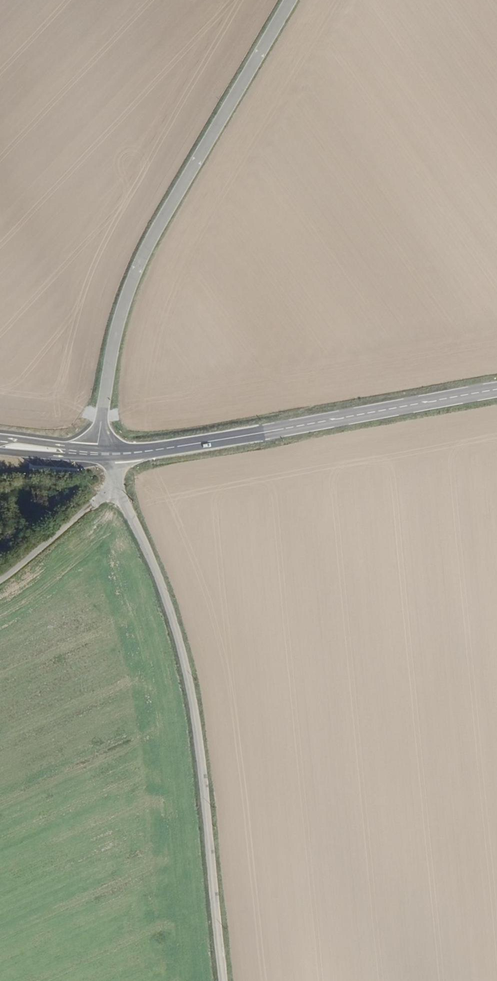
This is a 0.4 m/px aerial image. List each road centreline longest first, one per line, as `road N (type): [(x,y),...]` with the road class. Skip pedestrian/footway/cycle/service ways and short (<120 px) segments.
road 1 (unclassified): [(116,485),(170,610),(190,688),(224,980)]
road 2 (unclassified): [(291,0),(148,247),(108,374),(99,445),(107,454)]
road 3 (secondary): [(496,392),(107,454)]
road 4 (residential): [(0,583),(116,485)]

